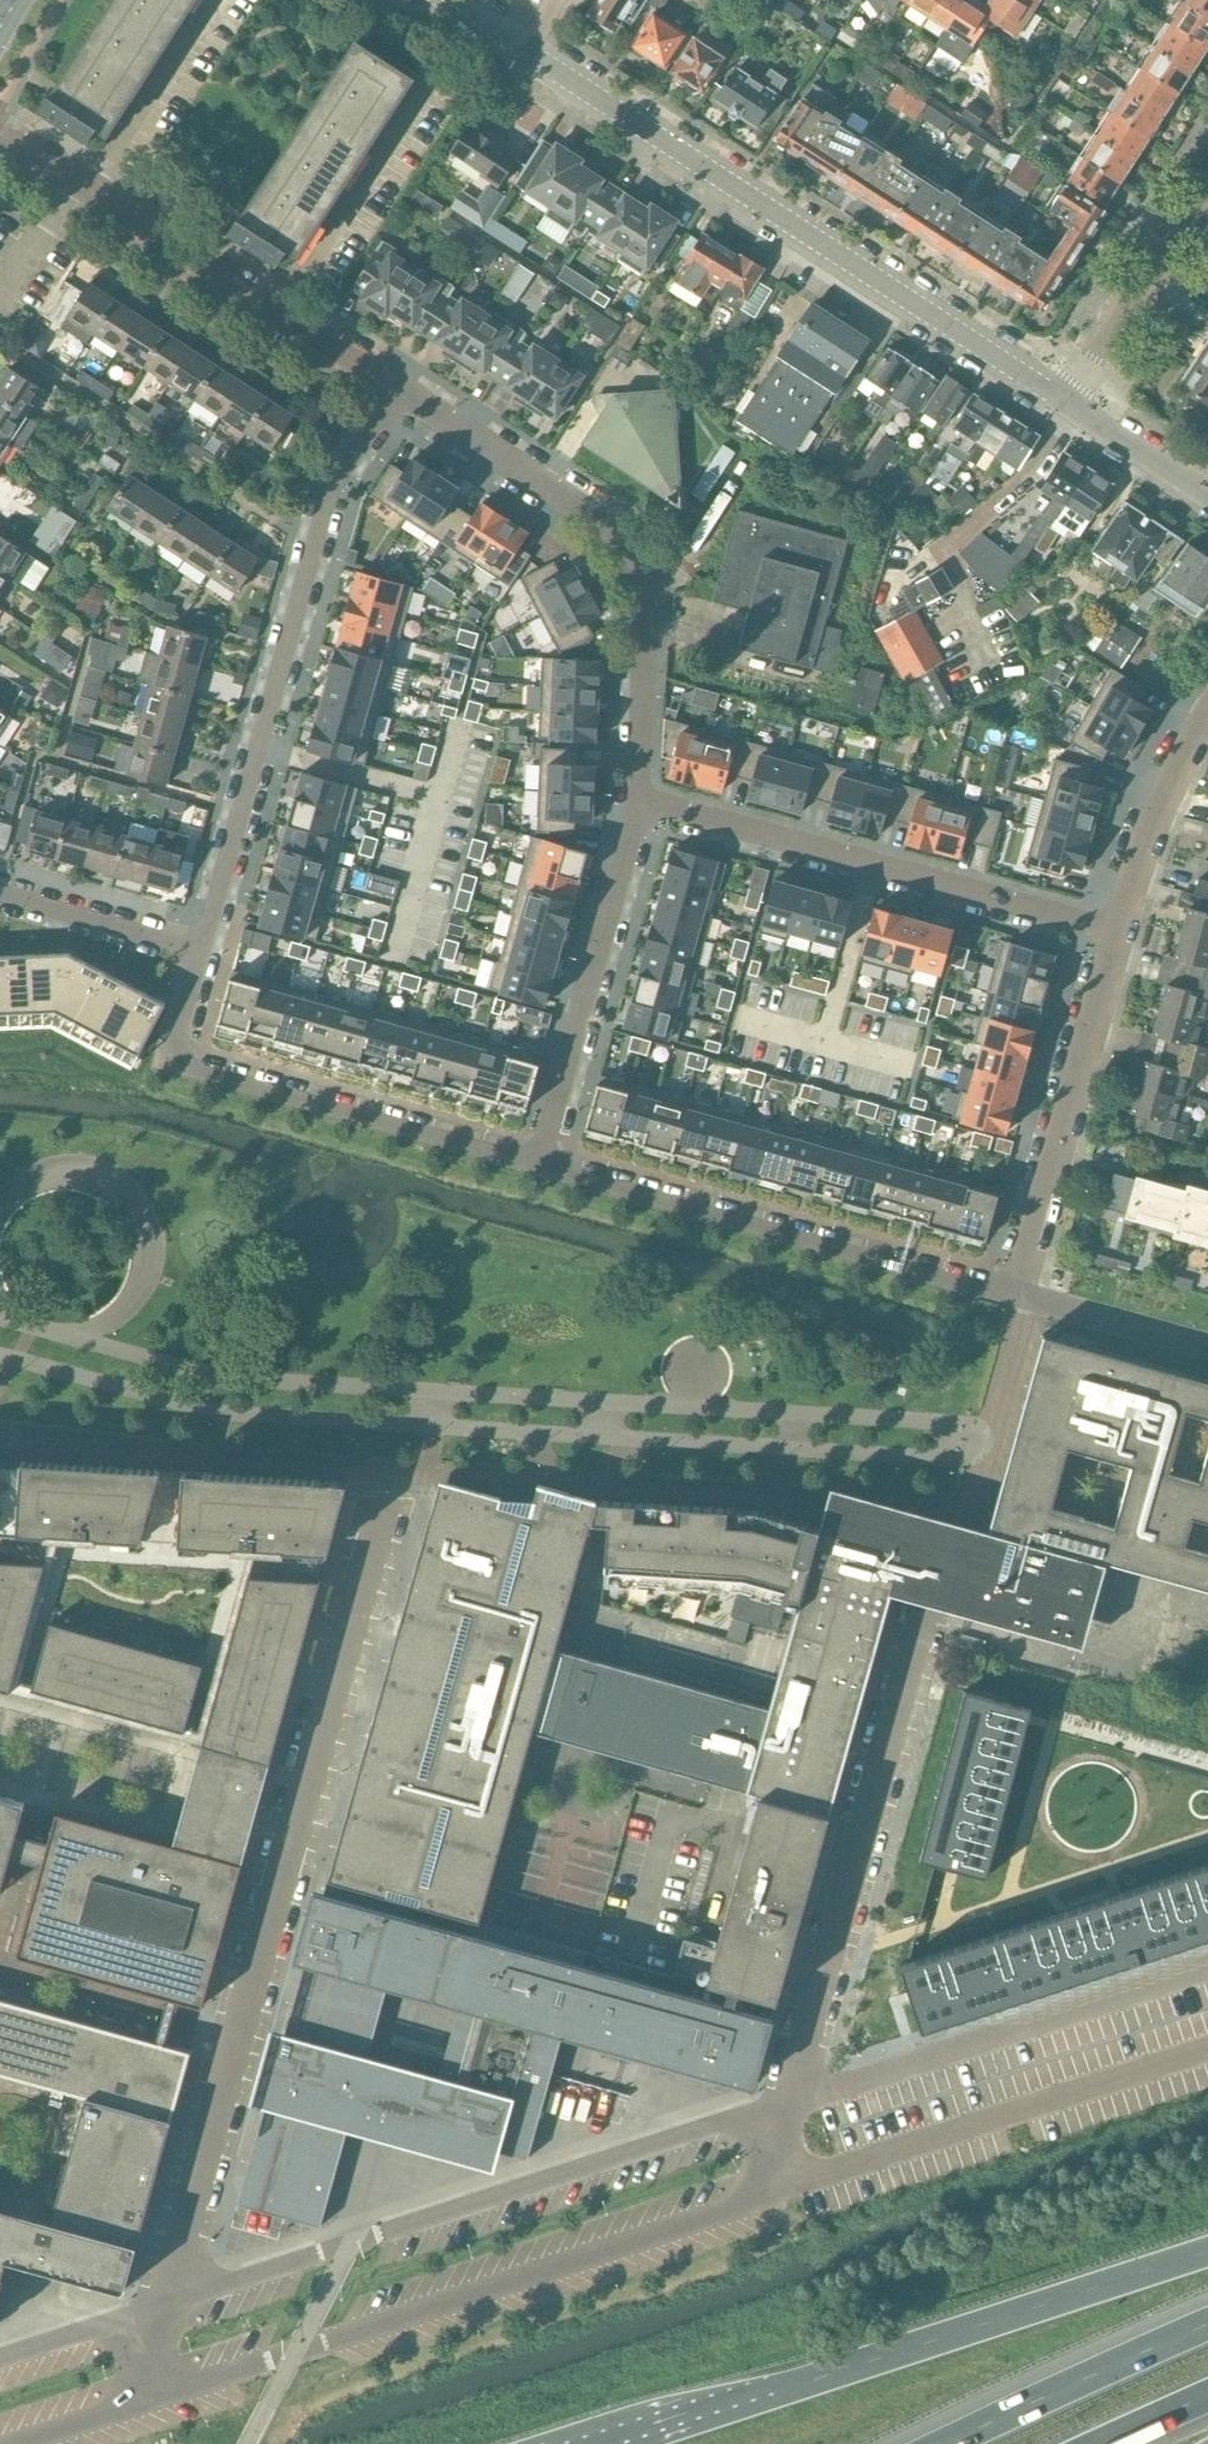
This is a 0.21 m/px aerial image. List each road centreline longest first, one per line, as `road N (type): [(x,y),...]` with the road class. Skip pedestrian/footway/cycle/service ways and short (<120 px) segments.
road 1 (residential): [(786,2104),(1023,1296)]
road 2 (residential): [(163,2300),(388,1491)]
road 3 (residential): [(156,2402),(775,2189),(786,2104)]
road 4 (residential): [(786,2104),(163,2300)]
road 5 (residential): [(1062,405),(522,51)]
road 6 (trunk): [(1207,2256),(622,2443)]
road 7 (residential): [(201,946),(327,504),(398,391)]
road 8 (residential): [(640,796),(649,611),(636,553),(398,391)]
road 9 (residential): [(1023,1296),(536,1161)]
road 10 (residential): [(536,1161),(168,1060),(201,946)]
road 11 (residential): [(640,796),(1119,929)]
road 12 (residential): [(536,1161),(640,796)]
road 13 (residential): [(1023,1296),(1119,929)]
road 14 (residential): [(282,311),(439,64)]
road 15 (trunk): [(1207,2328),(957,2443)]
road 16 (residential): [(1062,405),(1207,181)]
road 17 (residential): [(282,311),(91,187)]
road 18 (residential): [(91,187),(214,0)]
road 19 (residential): [(1119,929),(1157,828),(1207,737)]
road 20 (residential): [(0,890),(201,946)]
road 21 (residential): [(1023,1296),(1207,1346)]
road 22 (residential): [(1207,502),(1062,405)]
road 23 (residential): [(163,2300),(0,2356)]
road 24 (residential): [(398,391),(282,311)]
road 25 (residential): [(24,2443),(156,2402)]

